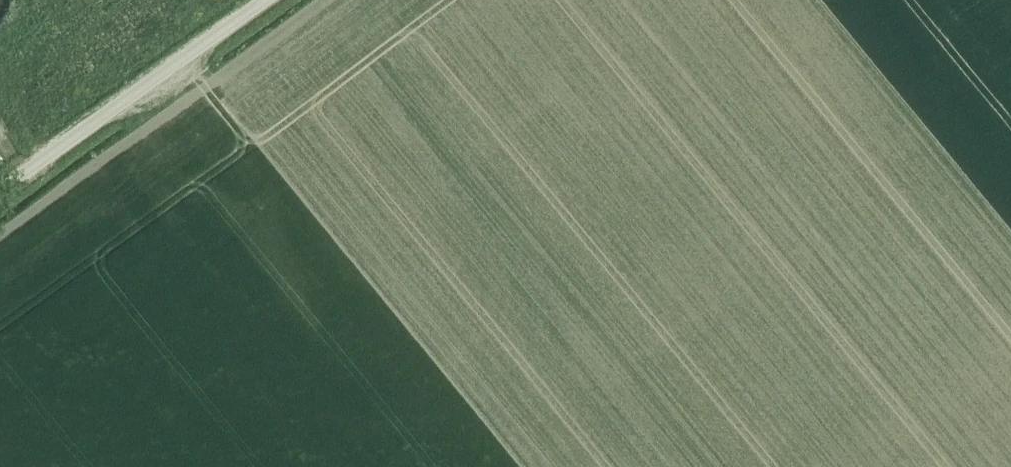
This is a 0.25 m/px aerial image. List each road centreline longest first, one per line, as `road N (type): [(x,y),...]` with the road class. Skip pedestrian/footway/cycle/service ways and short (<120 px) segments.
road 1 (unclassified): [(0,190),(265,0)]

